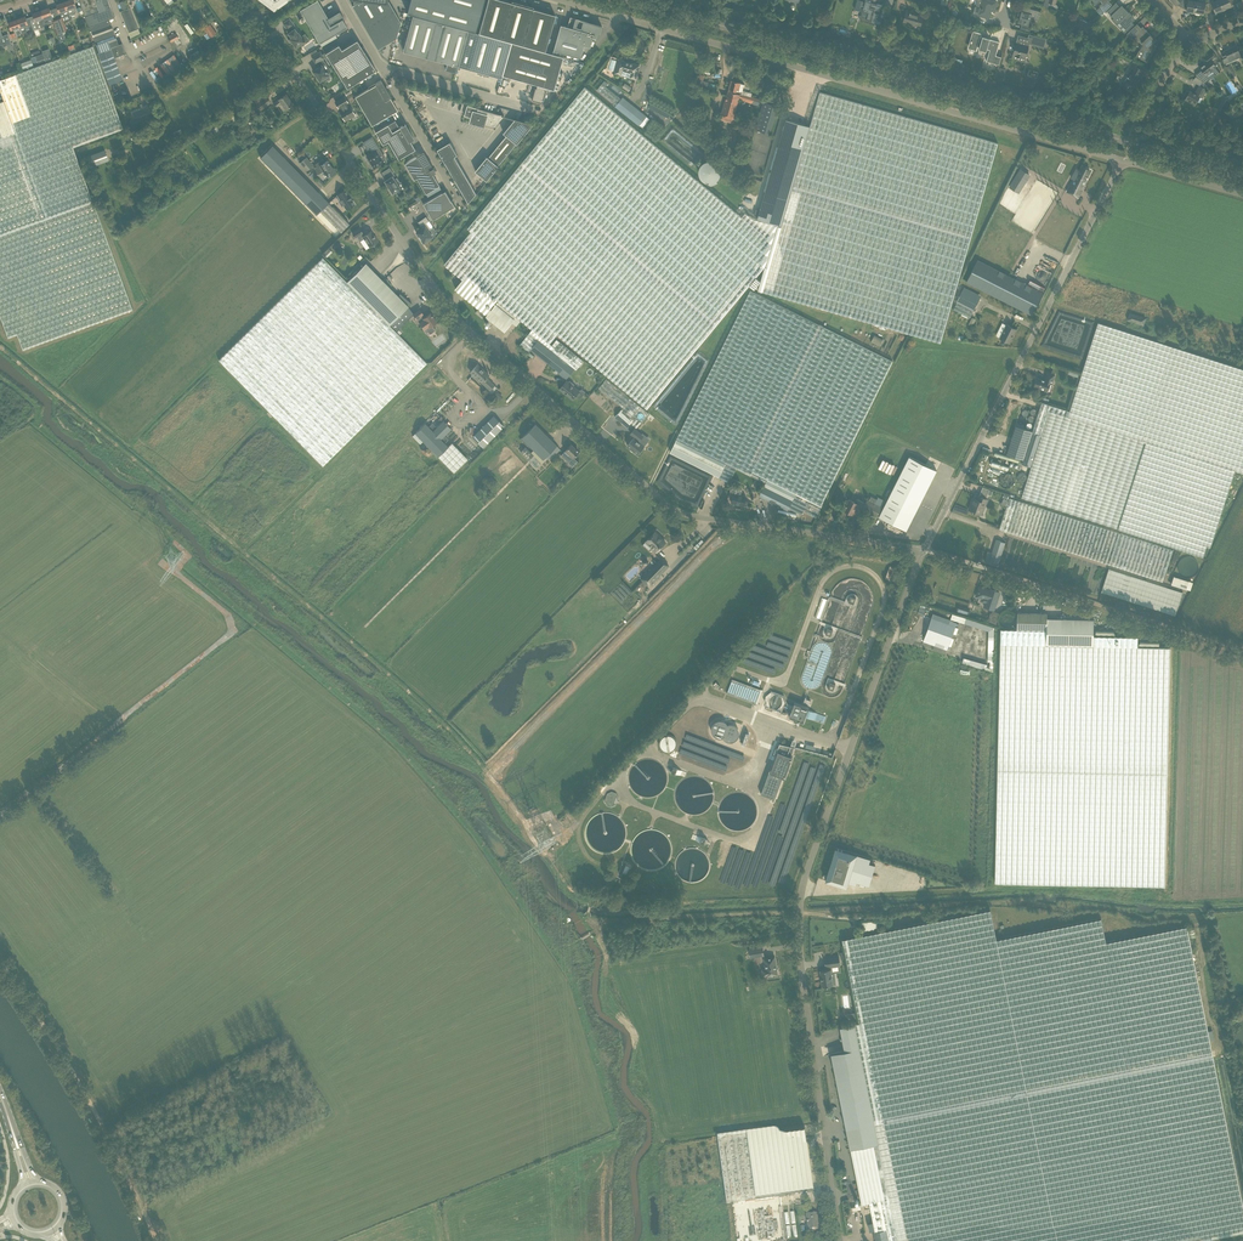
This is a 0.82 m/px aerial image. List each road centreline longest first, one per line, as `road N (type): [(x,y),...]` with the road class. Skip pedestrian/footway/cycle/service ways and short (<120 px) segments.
road 1 (unclassified): [(922,551),(690,515),(665,502),(461,322),(241,0)]
road 2 (track): [(0,375),(31,401),(44,431),(176,543),(206,584),(395,743),(477,839),(555,951)]
road 3 (unclassified): [(839,1240),(800,955),(801,892),(922,551)]
road 4 (secondary): [(1242,174),(631,0)]
road 5 (unclassified): [(562,0),(1121,161)]
road 6 (unclassified): [(922,551),(1121,161)]
road 7 (track): [(555,951),(572,977),(618,1132),(453,1201),(447,1240)]
road 8 (track): [(922,551),(1242,649)]
road 9 (track): [(156,1240),(106,1130),(0,963)]
road 10 (track): [(800,912),(609,921)]
road 11 (unclassified): [(538,114),(385,71)]
road 12 (unclassified): [(385,71),(462,206)]
road 13 (track): [(113,726),(0,814)]
road 14 (unclassified): [(1242,197),(1121,161)]

